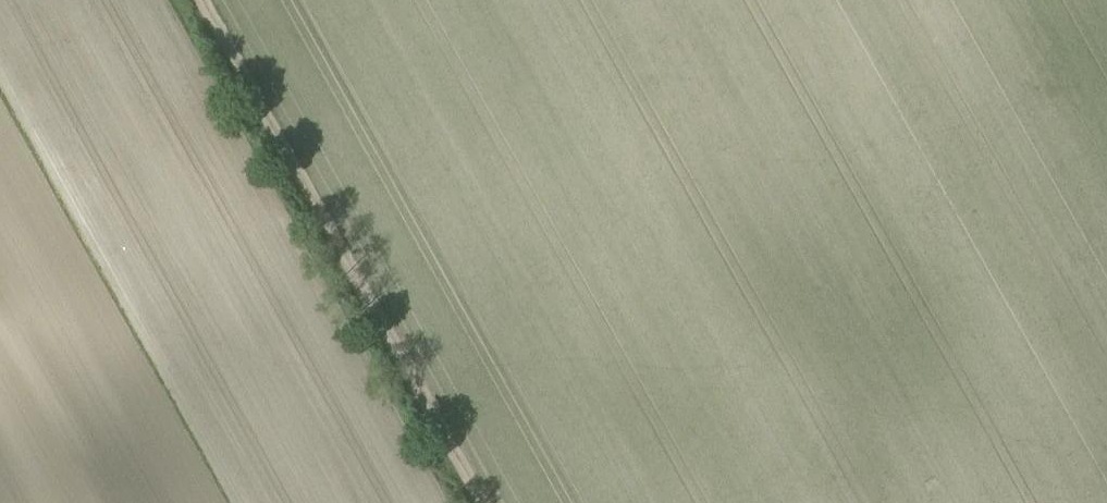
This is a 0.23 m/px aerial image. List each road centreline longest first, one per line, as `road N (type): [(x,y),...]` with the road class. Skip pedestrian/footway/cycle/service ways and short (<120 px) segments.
road 1 (track): [(475,502),(194,0)]

